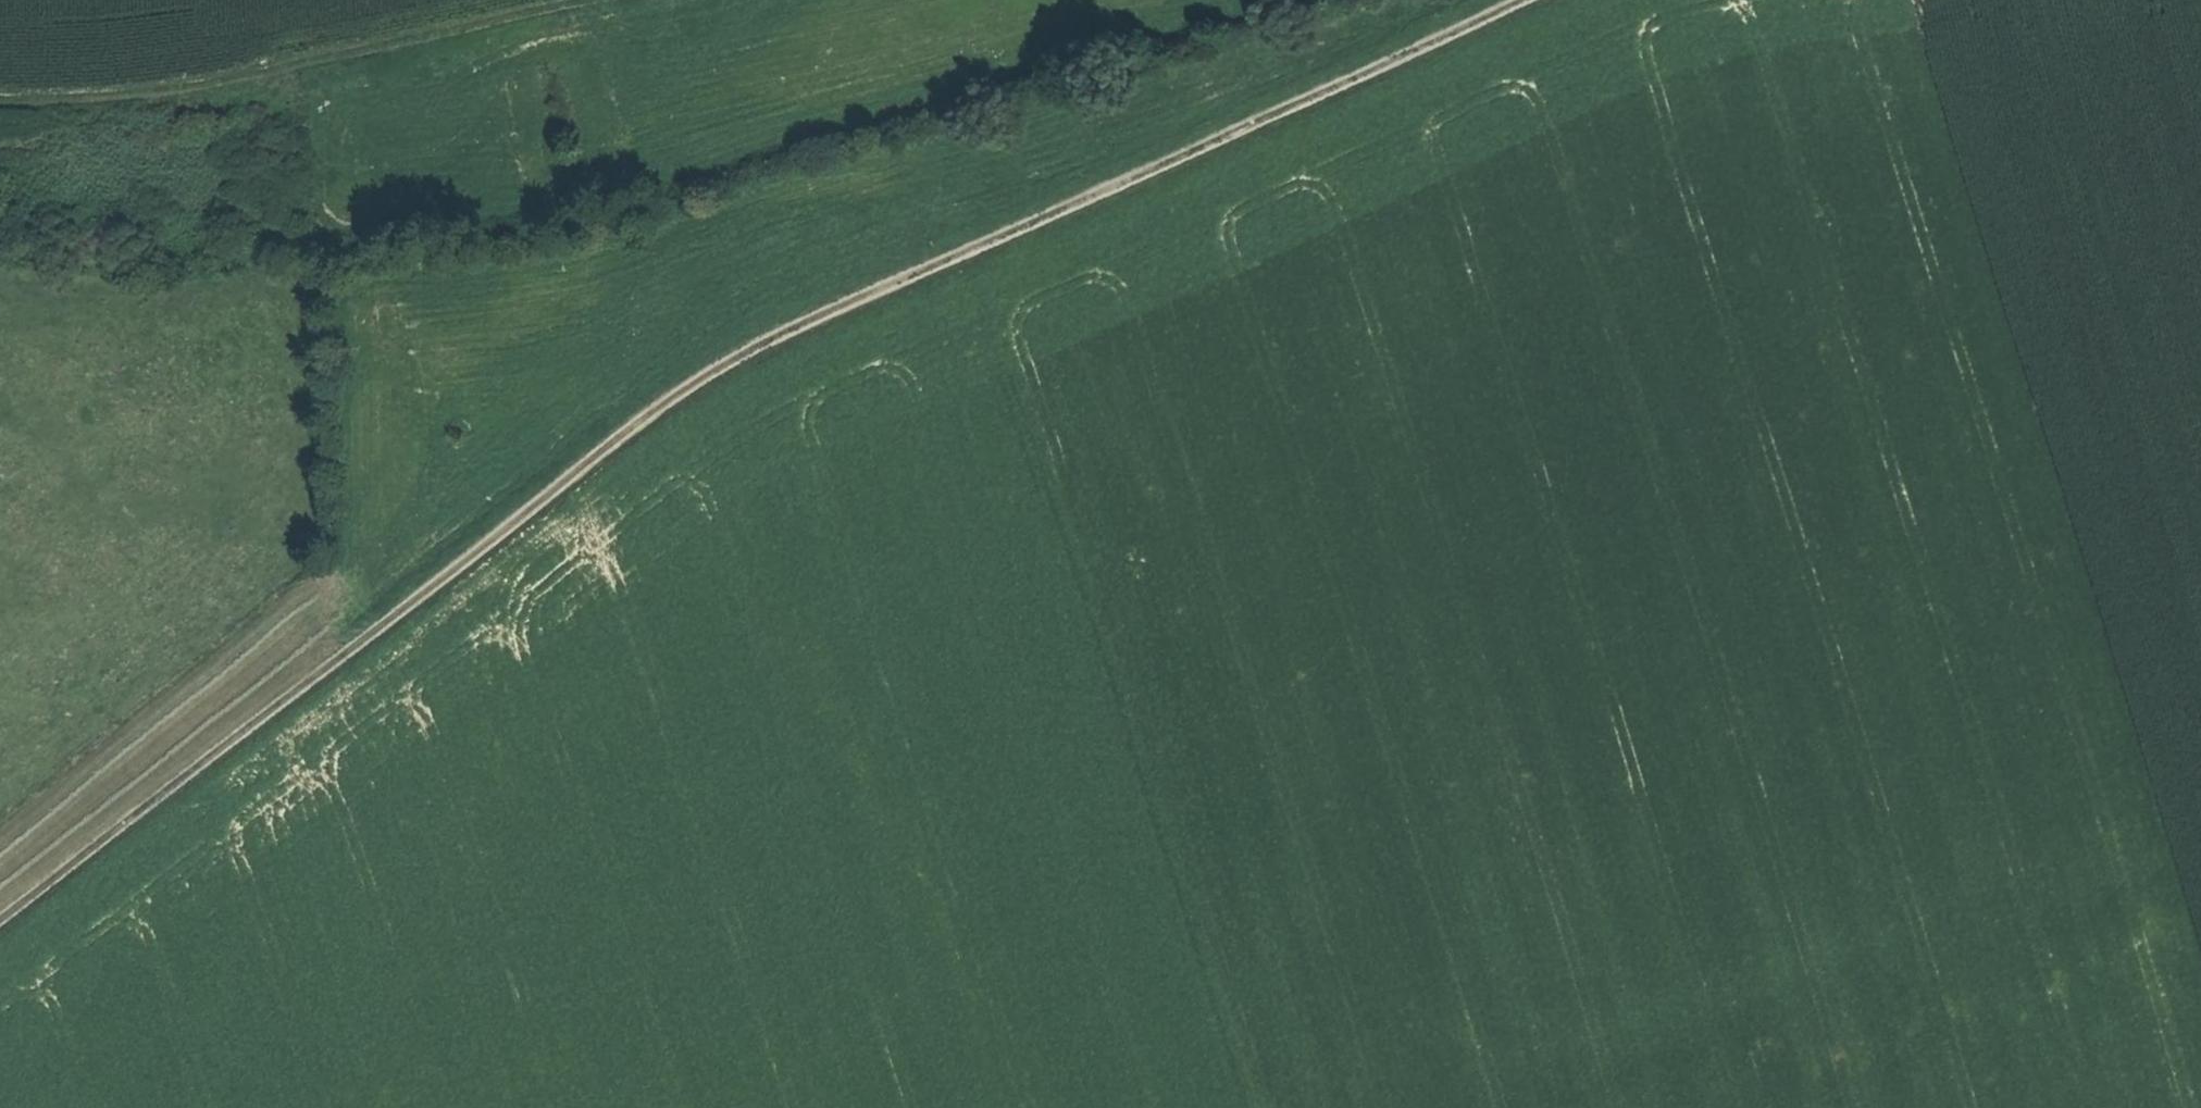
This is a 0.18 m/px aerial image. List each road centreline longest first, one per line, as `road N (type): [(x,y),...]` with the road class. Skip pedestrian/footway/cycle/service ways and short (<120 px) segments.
road 1 (track): [(0,903),(672,399),(760,343),(1521,0)]

